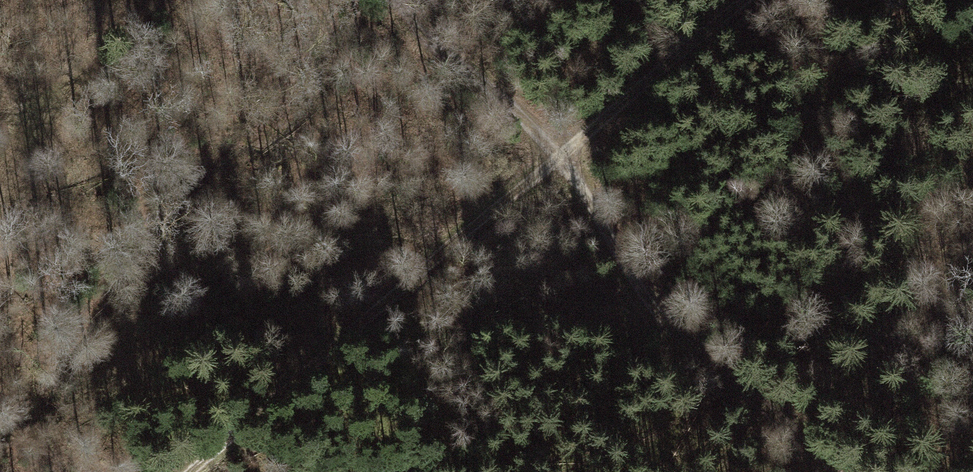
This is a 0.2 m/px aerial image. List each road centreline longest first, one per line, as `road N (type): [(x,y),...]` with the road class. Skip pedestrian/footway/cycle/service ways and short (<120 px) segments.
road 1 (track): [(745,0),(481,215),(189,471)]
road 2 (track): [(821,471),(803,442),(651,313),(558,159)]
road 3 (track): [(400,0),(404,19),(558,159)]

